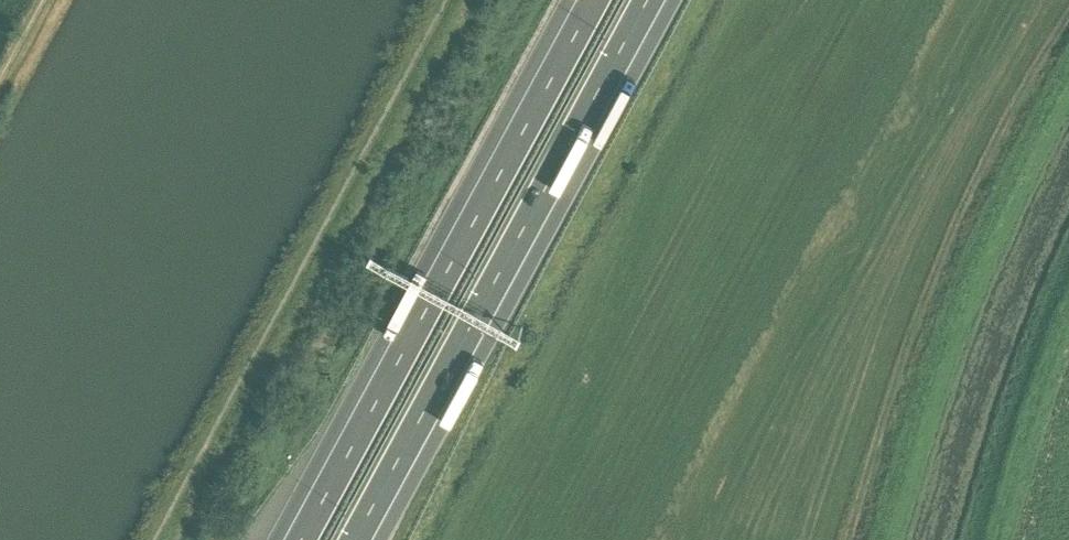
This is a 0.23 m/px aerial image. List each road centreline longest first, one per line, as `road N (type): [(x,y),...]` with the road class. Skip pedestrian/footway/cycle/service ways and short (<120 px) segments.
road 1 (motorway): [(362,539),(655,0)]
road 2 (motorway): [(588,0),(295,539)]

